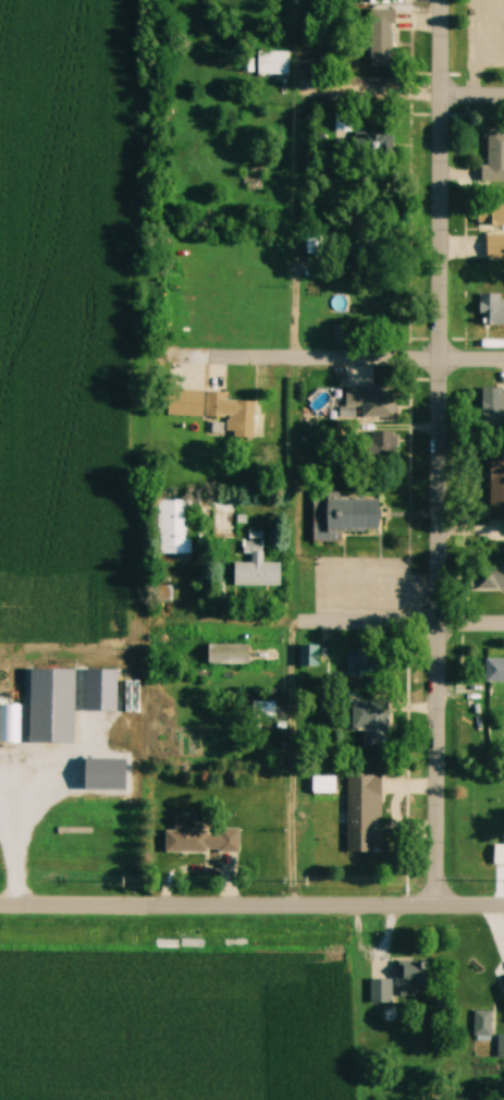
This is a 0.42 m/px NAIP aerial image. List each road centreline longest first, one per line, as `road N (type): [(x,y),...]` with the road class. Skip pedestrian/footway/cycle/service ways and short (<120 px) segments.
road 1 (residential): [(441,906),(444,0)]
road 2 (tertiary): [(503,906),(0,905)]
road 3 (residential): [(503,360),(220,357)]
road 4 (residential): [(503,623),(299,622)]

